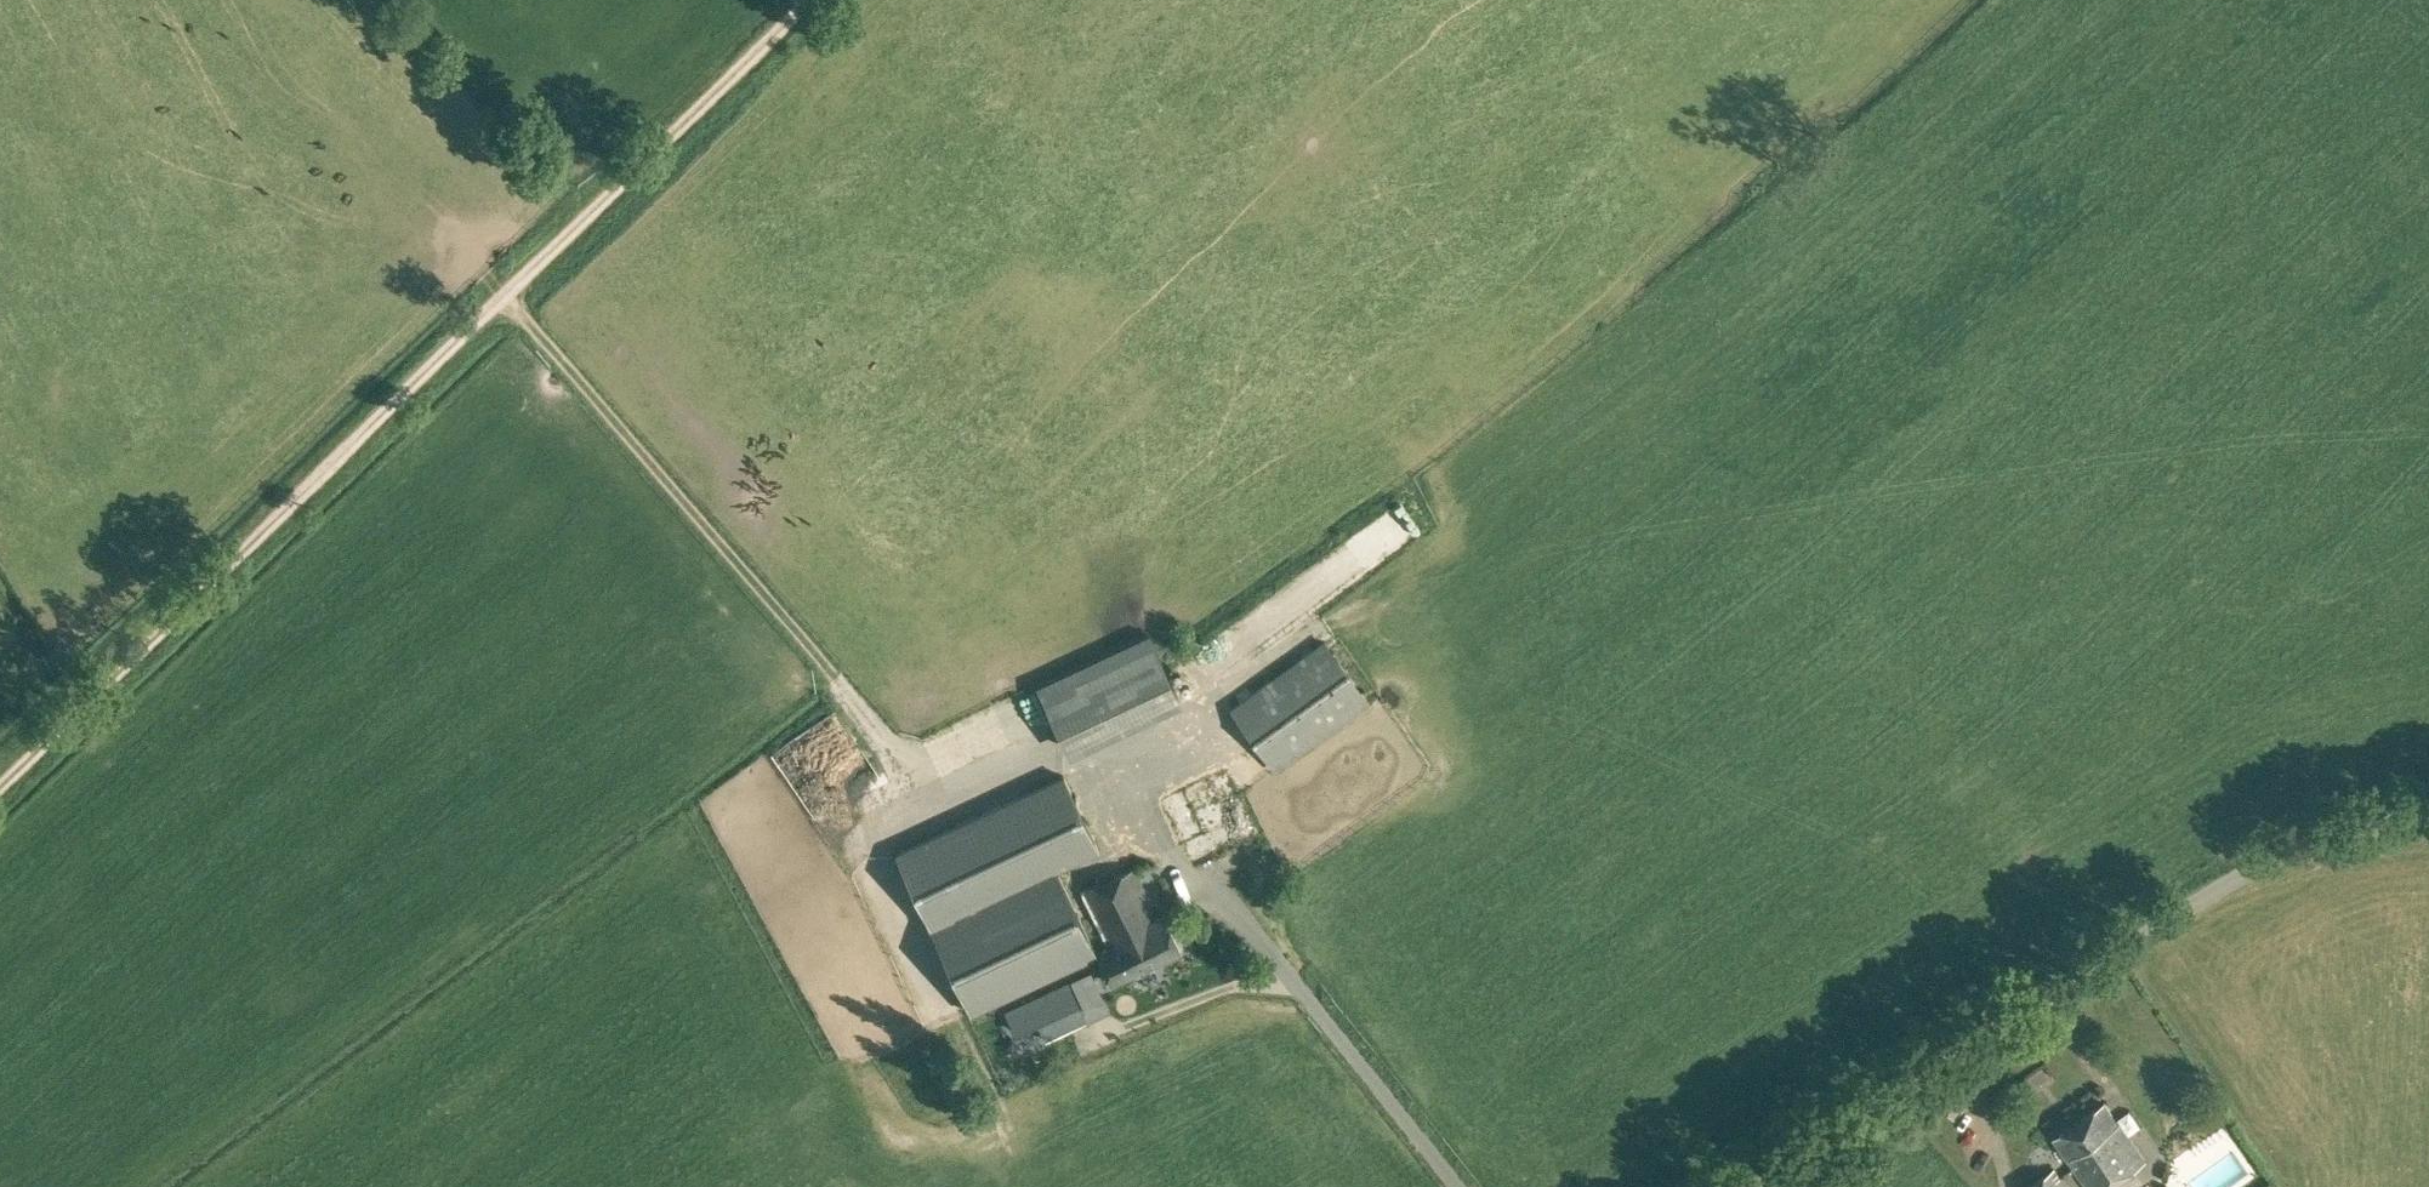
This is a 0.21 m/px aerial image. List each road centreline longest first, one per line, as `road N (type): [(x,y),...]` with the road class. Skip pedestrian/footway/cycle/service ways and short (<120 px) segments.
road 1 (track): [(818,0),(0,793)]
road 2 (unclassified): [(1745,1186),(2226,877),(2317,839),(2428,820)]

